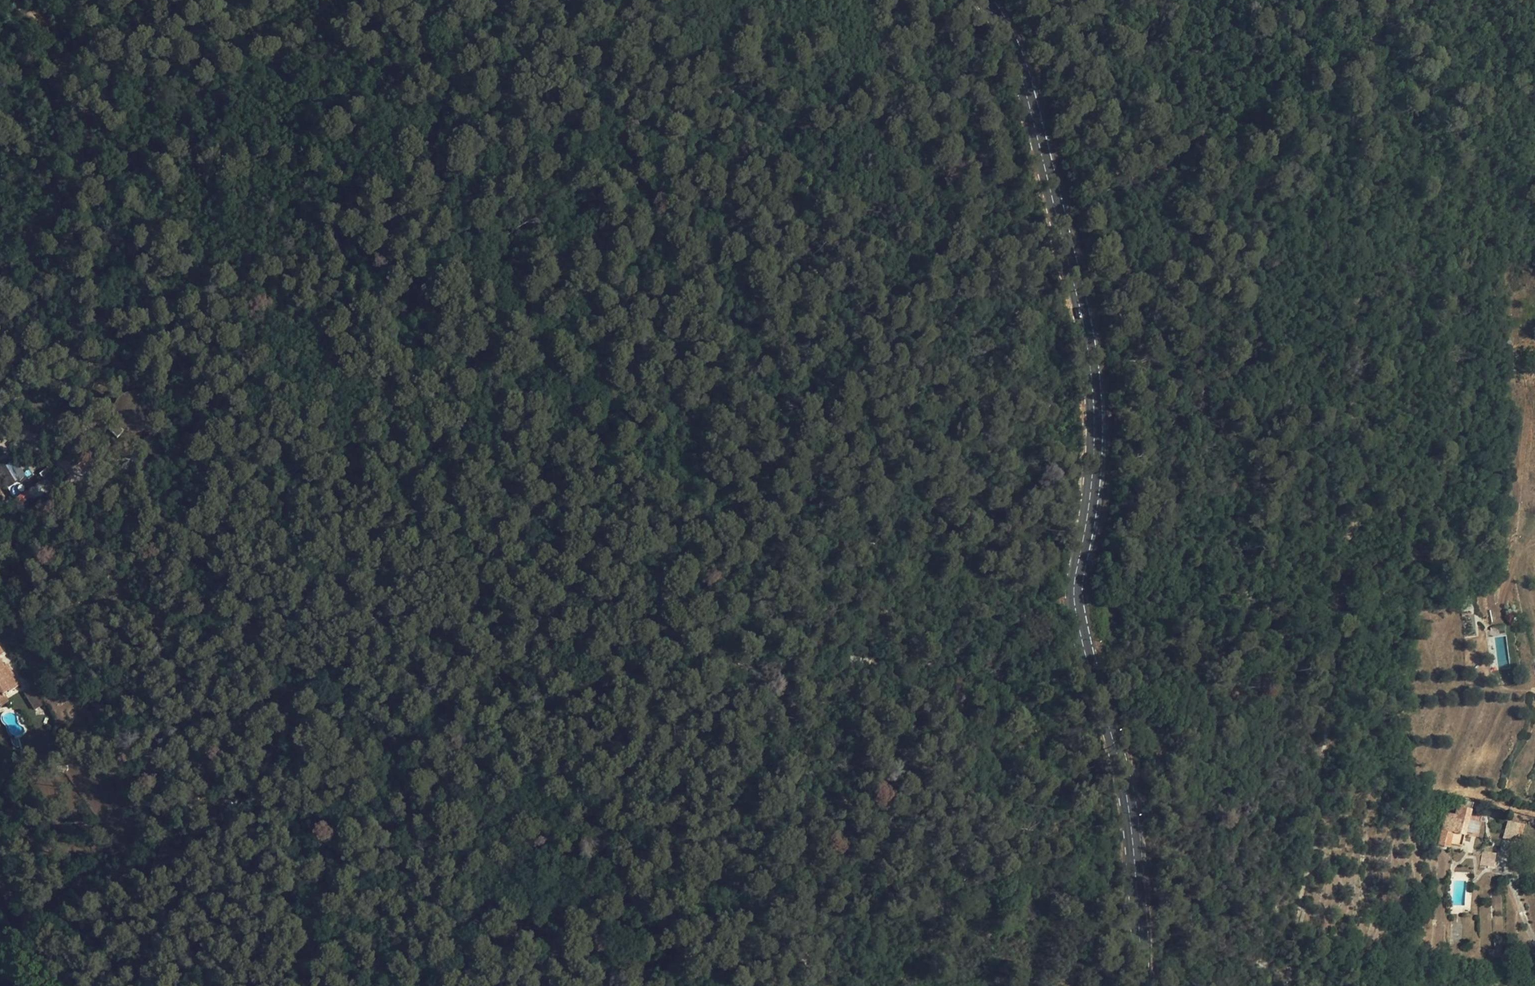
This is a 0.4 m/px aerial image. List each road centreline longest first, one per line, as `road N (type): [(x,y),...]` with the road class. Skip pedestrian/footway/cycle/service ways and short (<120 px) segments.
road 1 (secondary): [(983,0),(1019,64),(1085,328),(1095,459),(1074,606),(1130,815),(1137,985)]

